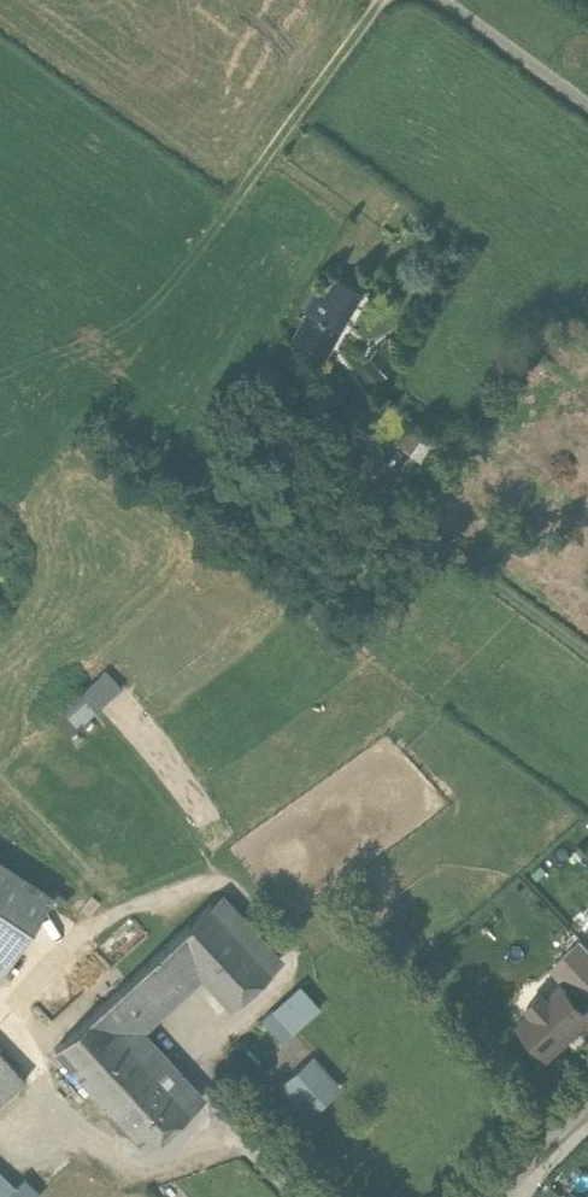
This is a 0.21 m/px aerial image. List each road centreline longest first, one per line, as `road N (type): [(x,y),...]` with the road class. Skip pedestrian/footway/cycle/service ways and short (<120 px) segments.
road 1 (track): [(383,0),(235,205)]
road 2 (residential): [(587,107),(435,0)]
road 3 (residential): [(495,1196),(587,1114)]

